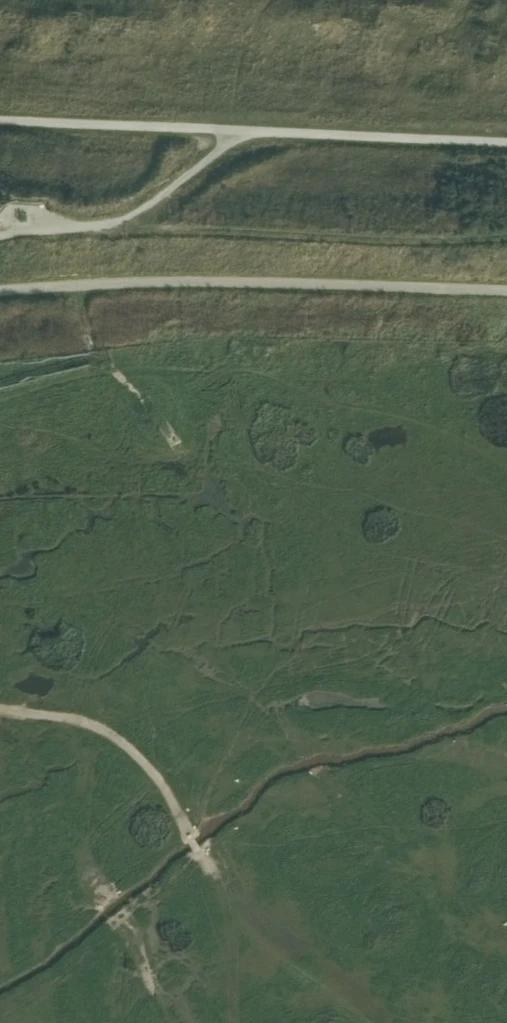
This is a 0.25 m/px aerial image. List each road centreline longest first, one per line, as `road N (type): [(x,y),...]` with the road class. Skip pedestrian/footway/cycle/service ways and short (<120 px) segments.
road 1 (track): [(235,1010),(232,919),(155,775)]
road 2 (track): [(0,705),(95,728),(155,775)]
road 3 (track): [(0,315),(72,305),(82,311),(89,355)]

